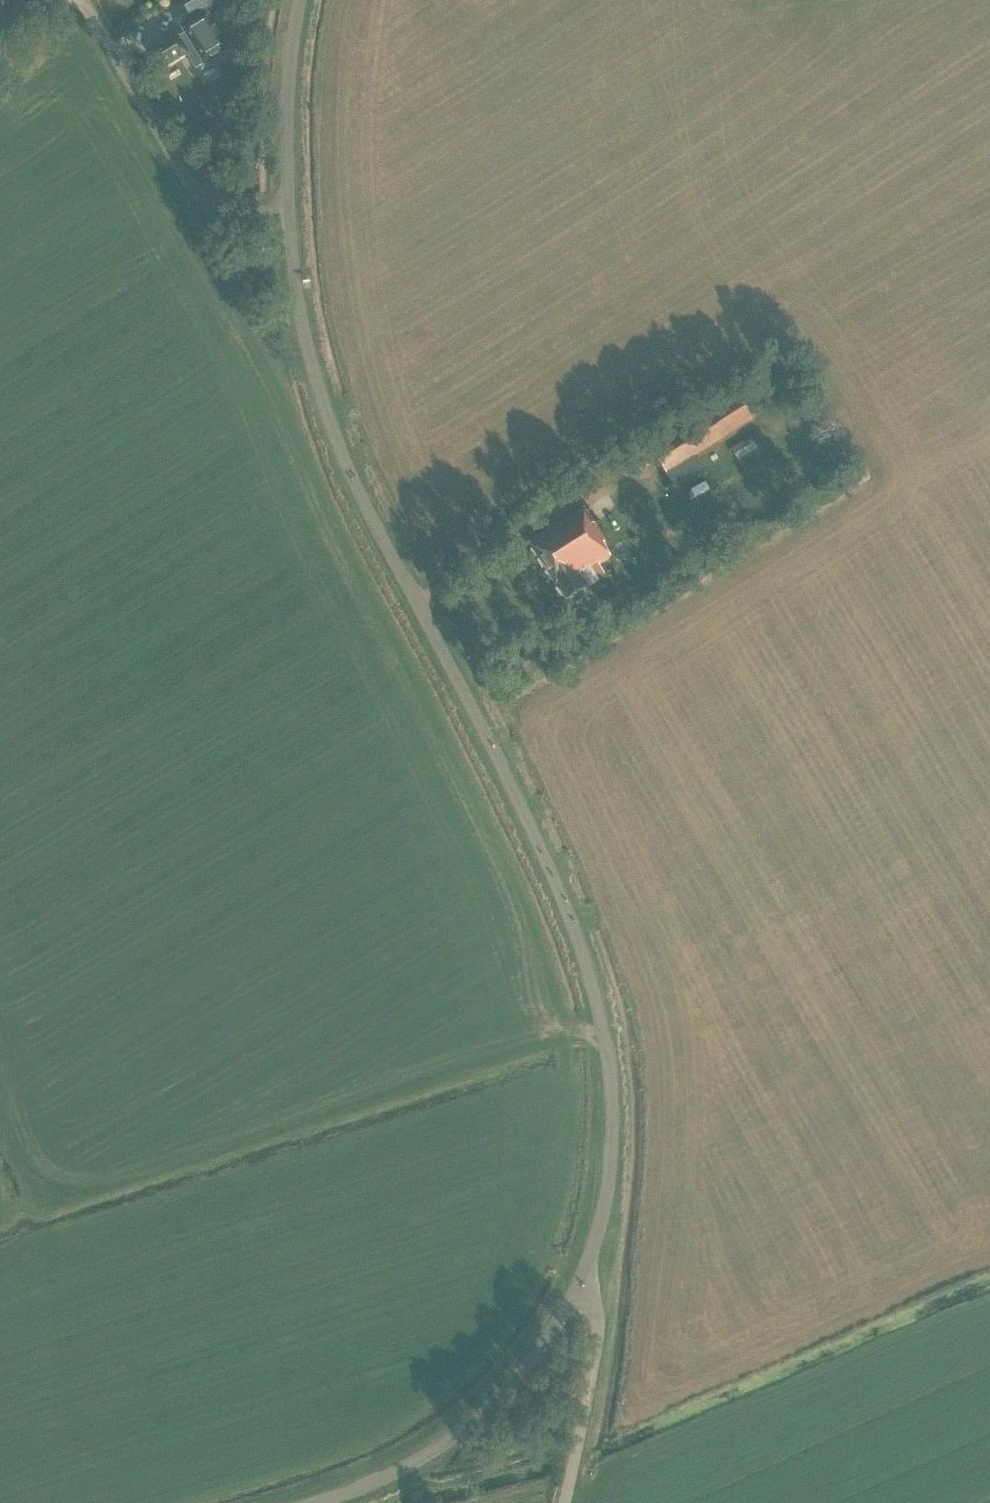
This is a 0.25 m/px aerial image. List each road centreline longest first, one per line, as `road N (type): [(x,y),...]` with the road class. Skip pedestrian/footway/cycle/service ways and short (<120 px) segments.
road 1 (unclassified): [(331,1502),(419,1466),(501,1395),(568,1304),(611,1216),(607,1015),(560,891),(340,450),(302,327),(289,217)]
road 2 (unclassified): [(289,217),(230,215),(200,199),(82,0)]
road 3 (unclassified): [(289,217),(289,77),(300,0)]

